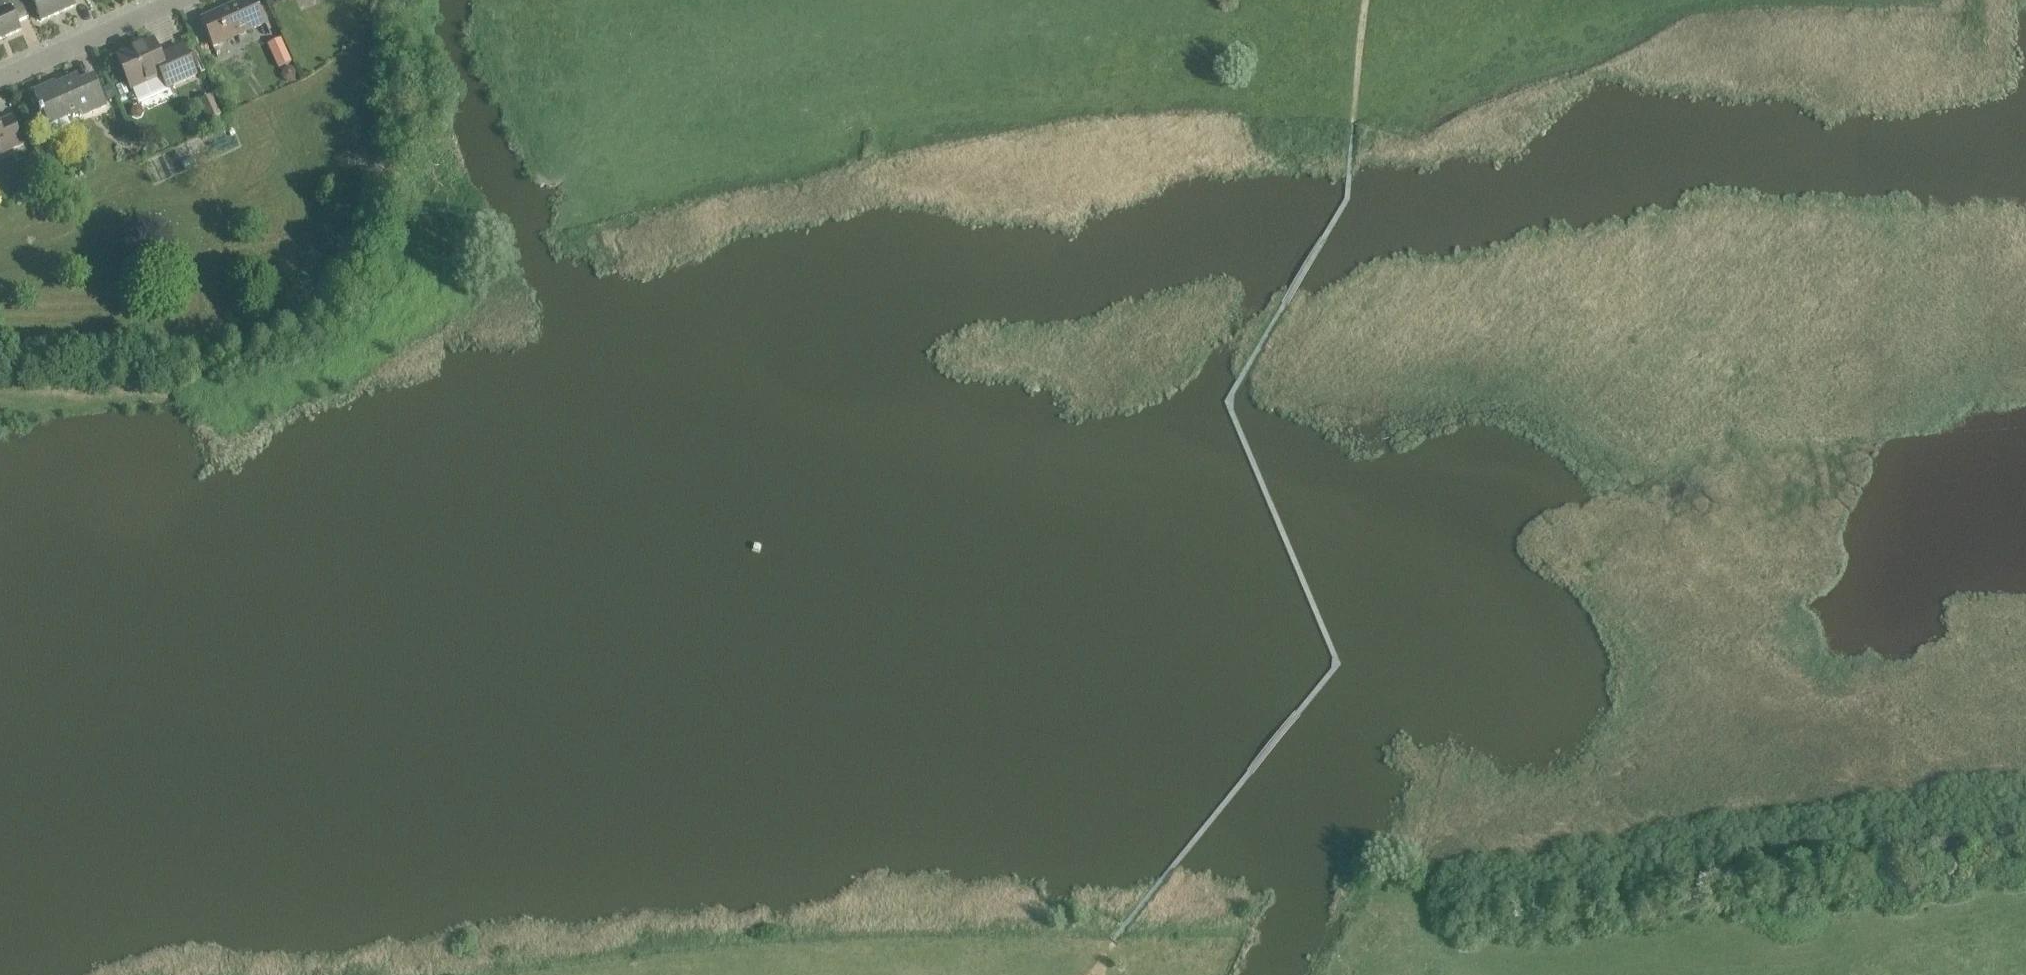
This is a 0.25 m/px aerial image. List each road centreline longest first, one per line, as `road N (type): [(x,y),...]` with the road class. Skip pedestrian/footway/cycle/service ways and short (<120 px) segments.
road 1 (residential): [(0,79),(177,0)]

